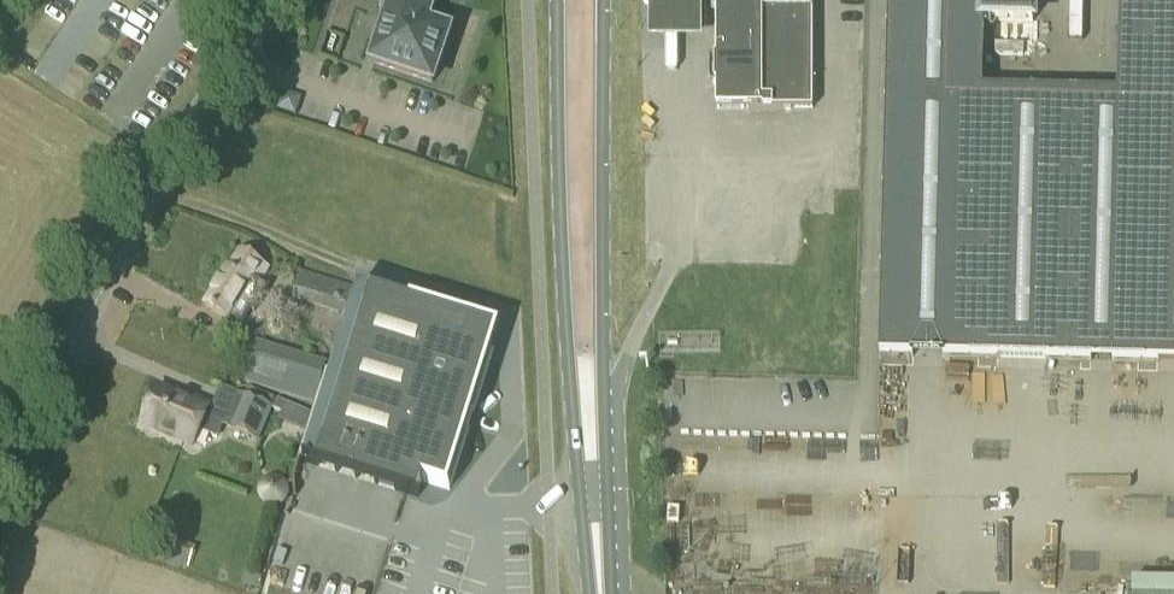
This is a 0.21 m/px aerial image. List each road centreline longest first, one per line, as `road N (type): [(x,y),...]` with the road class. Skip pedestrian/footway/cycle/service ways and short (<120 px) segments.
road 1 (primary): [(601,593),(577,133),(580,0)]
road 2 (tertiary): [(0,480),(77,330),(277,0)]

